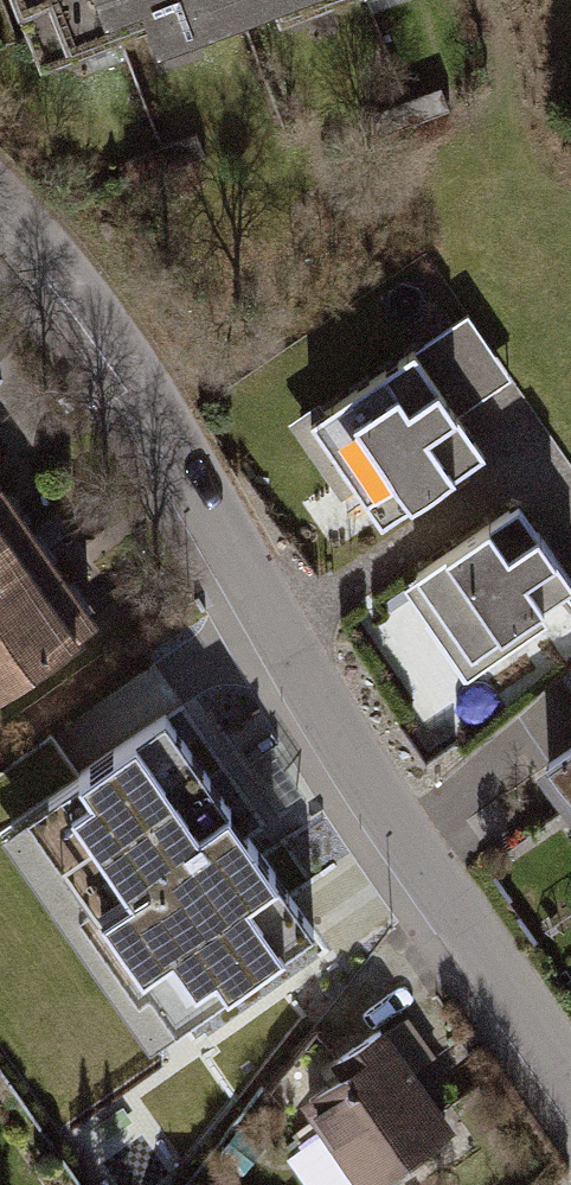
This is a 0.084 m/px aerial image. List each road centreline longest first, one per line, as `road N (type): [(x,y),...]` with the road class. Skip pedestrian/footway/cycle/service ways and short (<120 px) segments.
road 1 (residential): [(0,210),(120,333),(286,633),(570,1067)]

